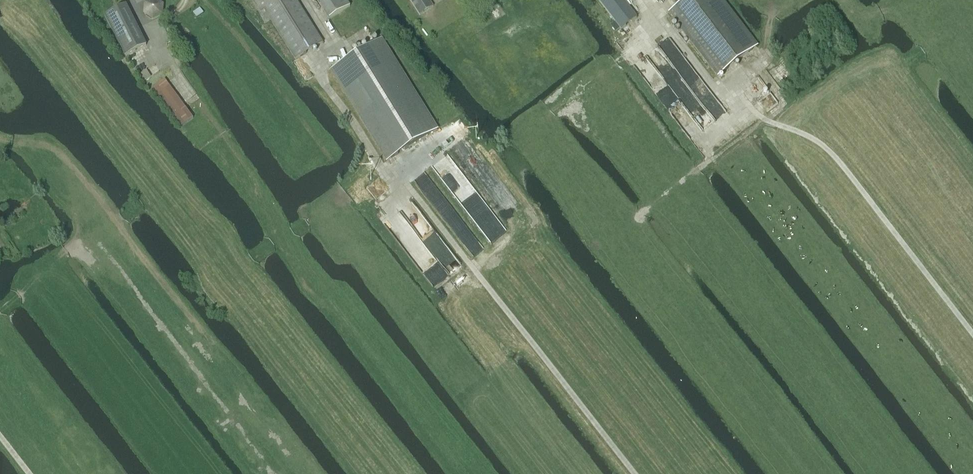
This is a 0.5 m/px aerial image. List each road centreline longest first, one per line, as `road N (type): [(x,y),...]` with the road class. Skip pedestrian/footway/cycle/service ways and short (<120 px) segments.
road 1 (track): [(366,37),(313,66),(324,85),(381,170),(417,197),(635,473)]
road 2 (track): [(647,0),(718,89),(831,152),(972,336)]

